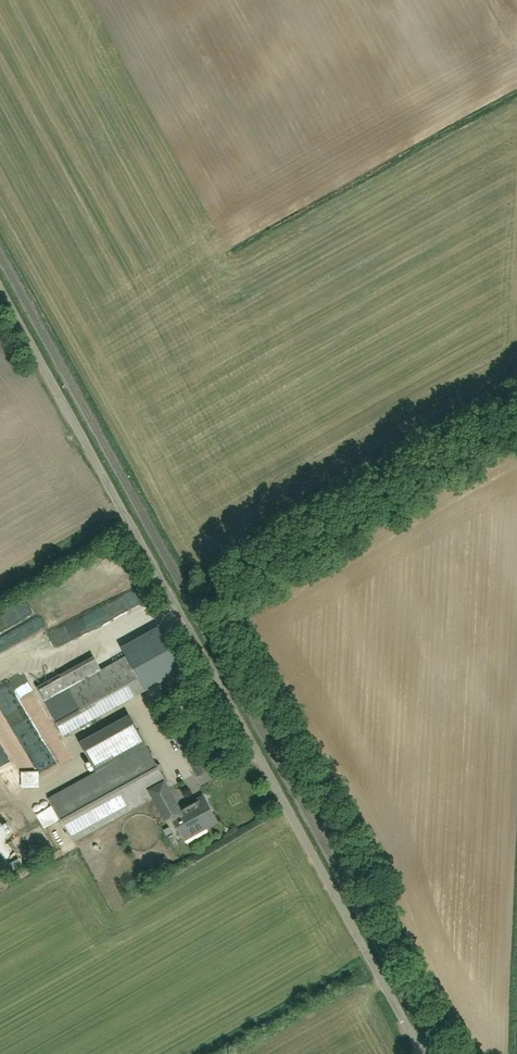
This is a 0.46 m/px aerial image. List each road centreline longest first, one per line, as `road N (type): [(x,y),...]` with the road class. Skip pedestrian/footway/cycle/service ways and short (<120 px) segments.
road 1 (unclassified): [(0,290),(413,1045)]
road 2 (track): [(239,592),(516,425)]

